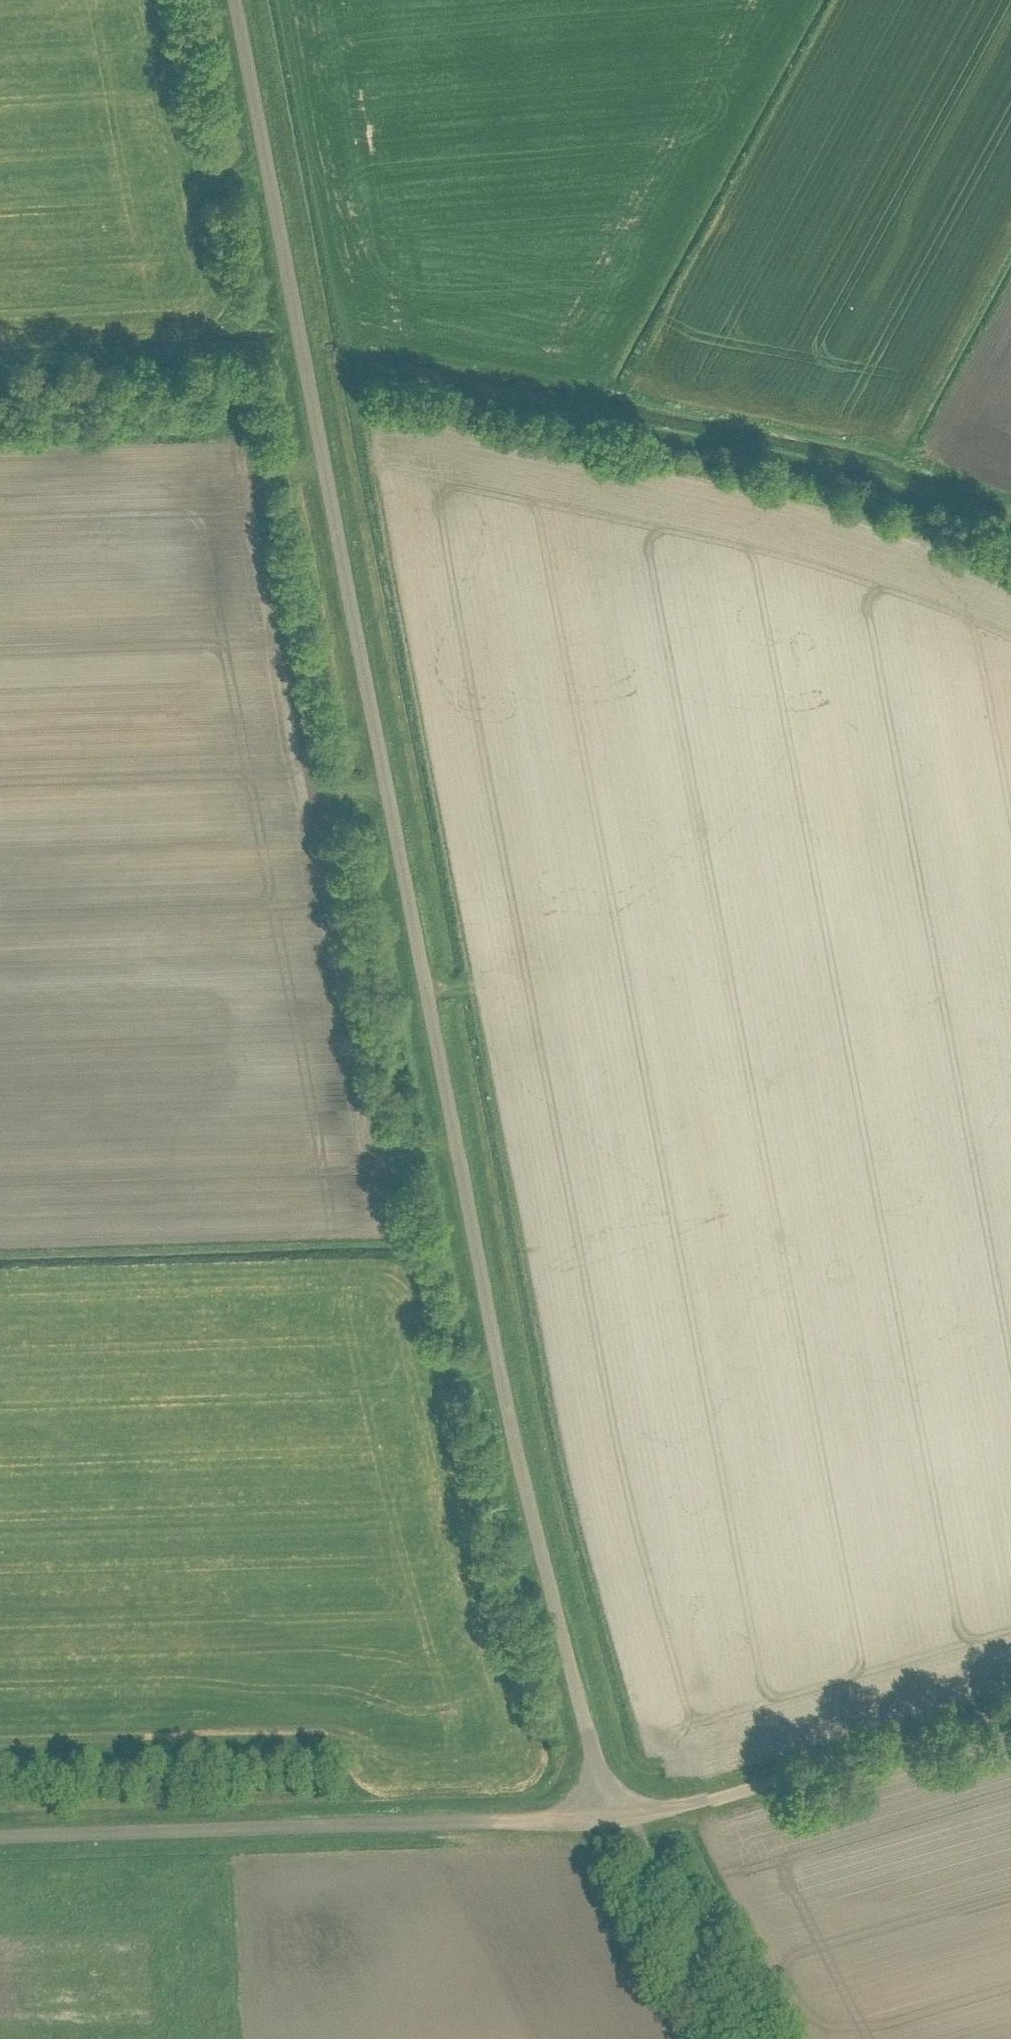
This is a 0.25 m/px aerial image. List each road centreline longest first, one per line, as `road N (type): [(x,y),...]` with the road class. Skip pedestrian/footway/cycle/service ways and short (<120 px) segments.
road 1 (unclassified): [(609,1817),(498,1352),(236,0)]
road 2 (unclassified): [(0,1837),(609,1817)]
road 3 (unclassified): [(609,1817),(724,1796),(1010,1709)]
road 4 (track): [(635,1814),(749,2038)]

